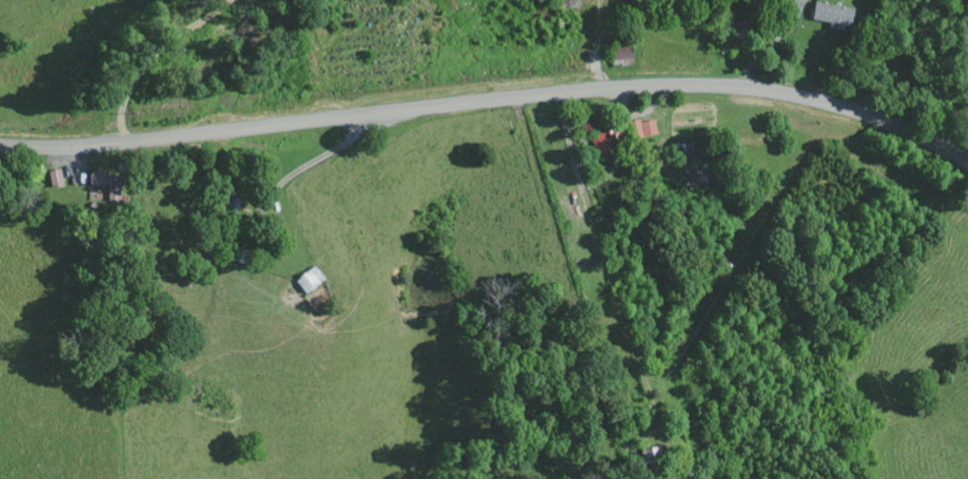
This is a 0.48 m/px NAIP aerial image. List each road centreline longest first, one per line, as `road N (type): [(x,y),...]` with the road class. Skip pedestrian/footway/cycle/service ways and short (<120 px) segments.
road 1 (primary): [(0,145),(140,141),(565,91),(716,87),(823,103),(967,162)]
road 2 (residential): [(649,392),(577,169),(565,91)]
road 3 (residential): [(114,142),(130,90),(166,54),(251,0)]

